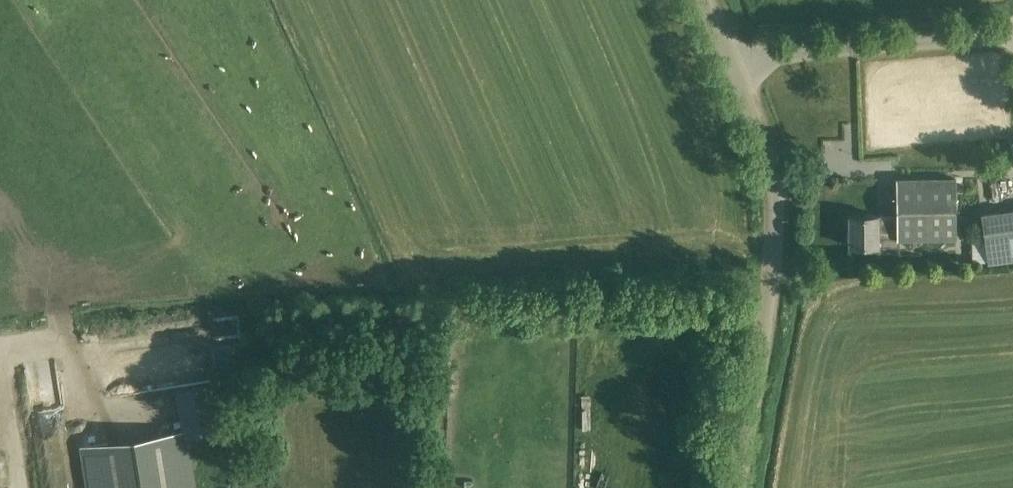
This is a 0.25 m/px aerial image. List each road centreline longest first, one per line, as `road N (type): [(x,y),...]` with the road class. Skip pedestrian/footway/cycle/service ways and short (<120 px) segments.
road 1 (unclassified): [(736,487),(769,297),(773,195),(754,97),(710,0)]

